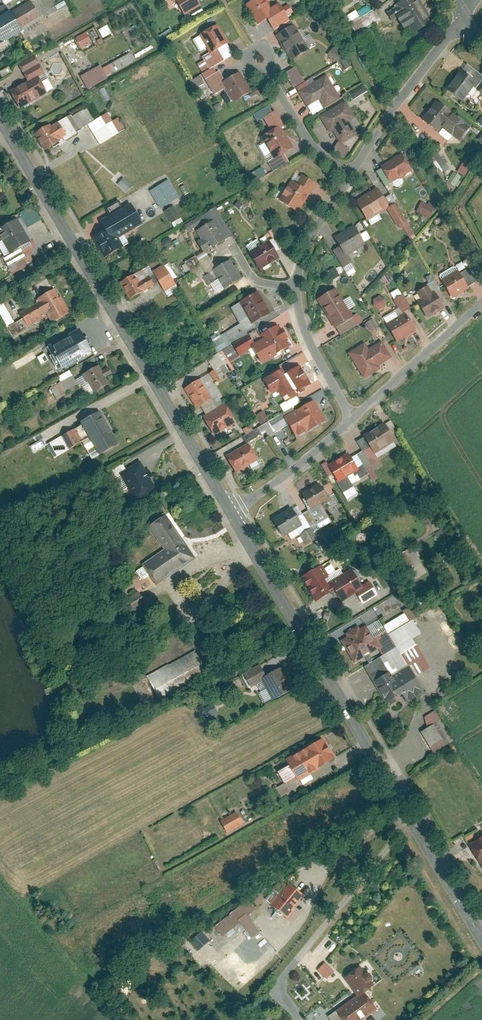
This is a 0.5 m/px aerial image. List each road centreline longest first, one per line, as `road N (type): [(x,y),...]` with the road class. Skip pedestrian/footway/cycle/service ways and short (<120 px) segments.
road 1 (tertiary): [(231,511),(481,934)]
road 2 (tertiary): [(0,117),(231,511)]
road 3 (residential): [(344,176),(455,14)]
road 4 (residential): [(351,421),(481,304)]
road 5 (residential): [(351,421),(297,329),(288,284)]
road 6 (residential): [(231,511),(351,421)]
road 7 (residential): [(259,62),(304,135),(344,176)]
road 8 (residential): [(288,284),(293,249),(344,176)]

